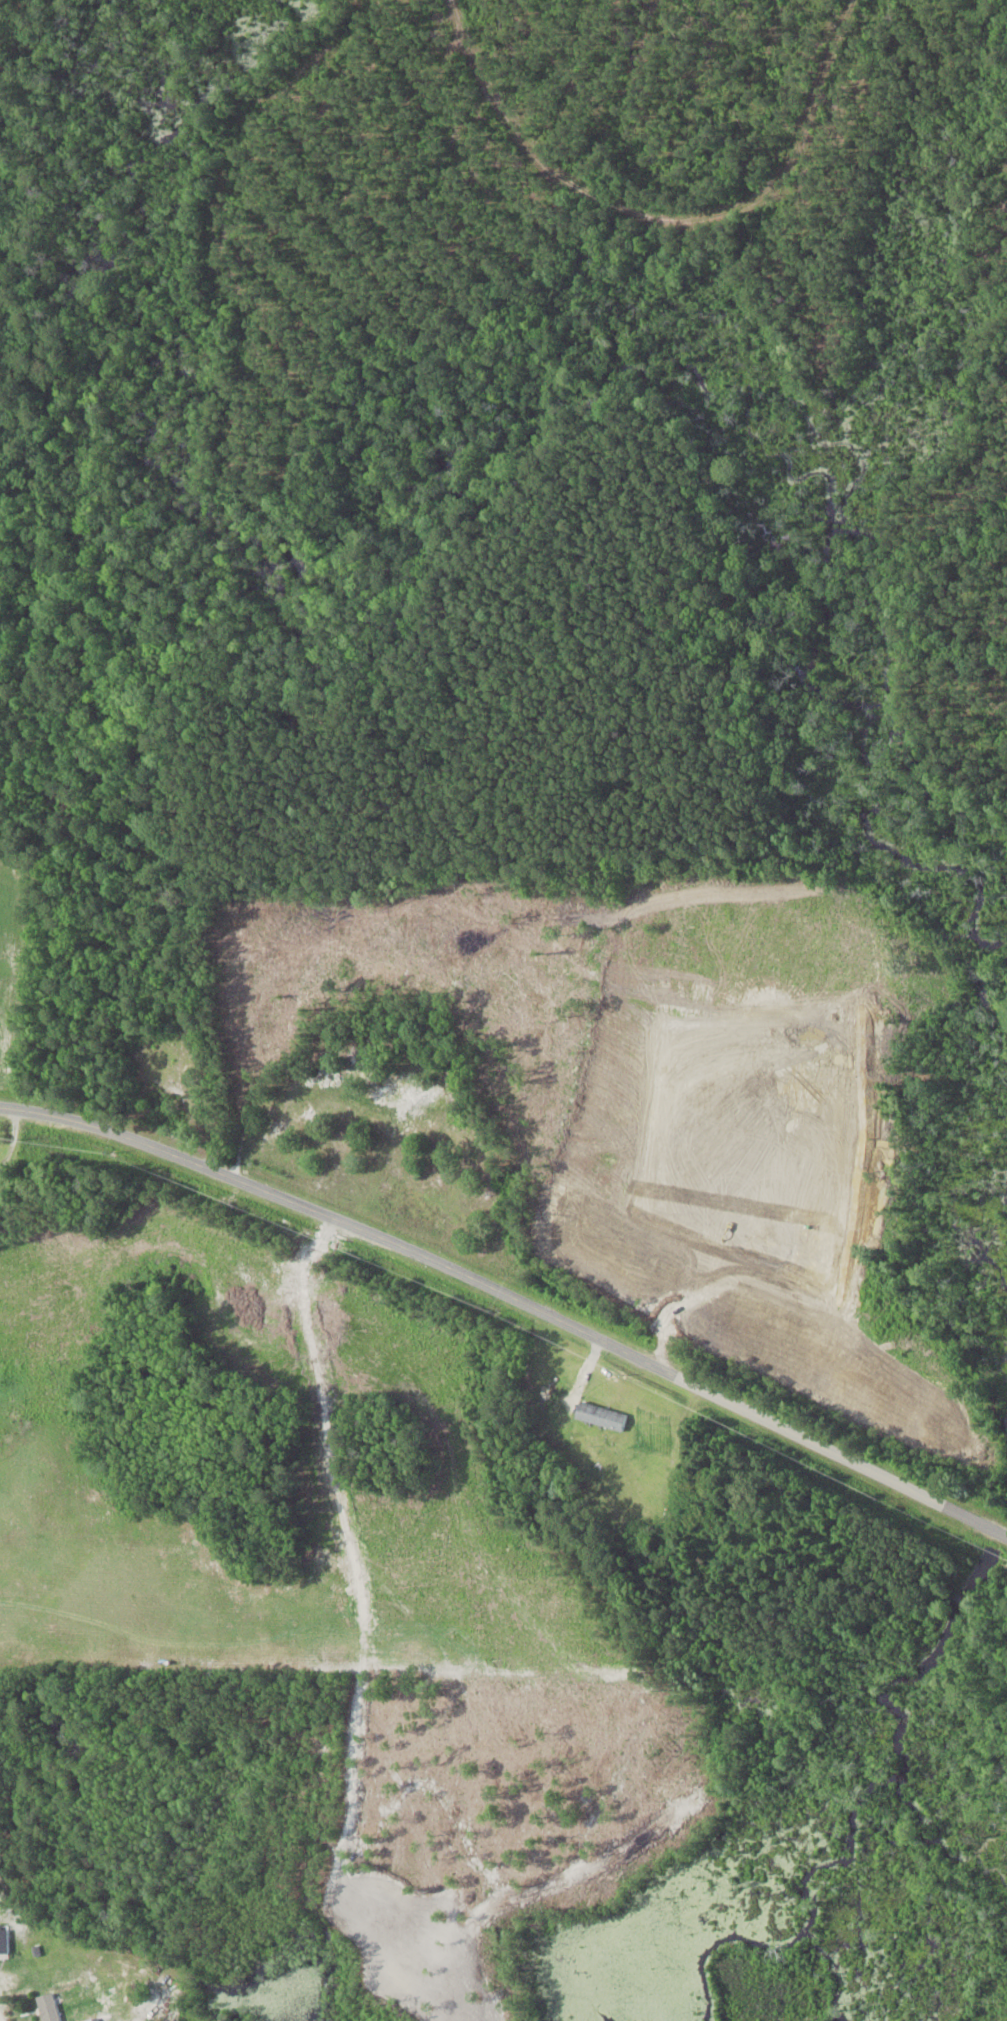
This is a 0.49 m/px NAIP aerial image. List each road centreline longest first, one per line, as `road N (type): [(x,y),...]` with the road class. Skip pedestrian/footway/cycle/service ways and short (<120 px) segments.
road 1 (residential): [(1006,1538),(555,1320),(193,1159),(0,1105)]

